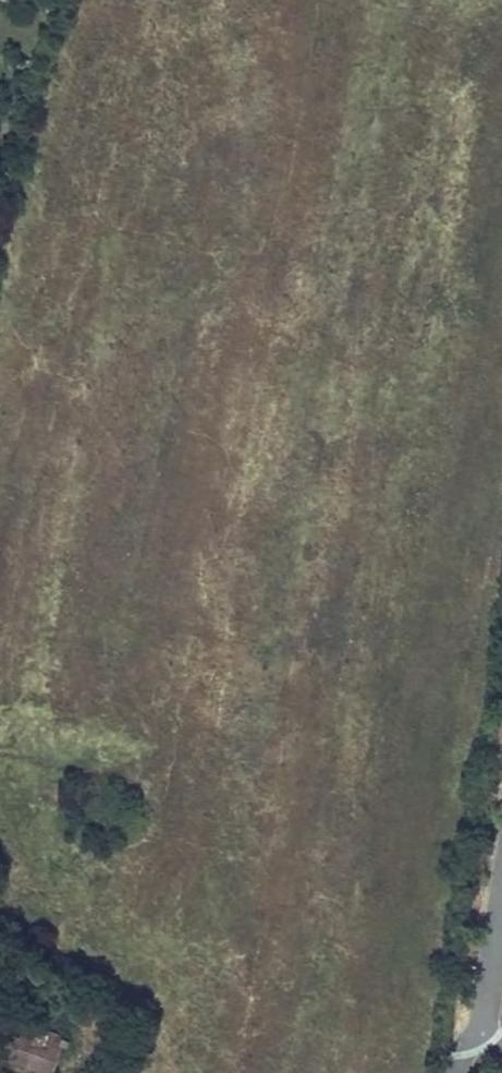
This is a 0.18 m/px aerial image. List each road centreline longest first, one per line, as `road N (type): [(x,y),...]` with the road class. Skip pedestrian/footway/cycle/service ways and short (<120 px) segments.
road 1 (residential): [(501,1045),(481,1042),(501,906)]

